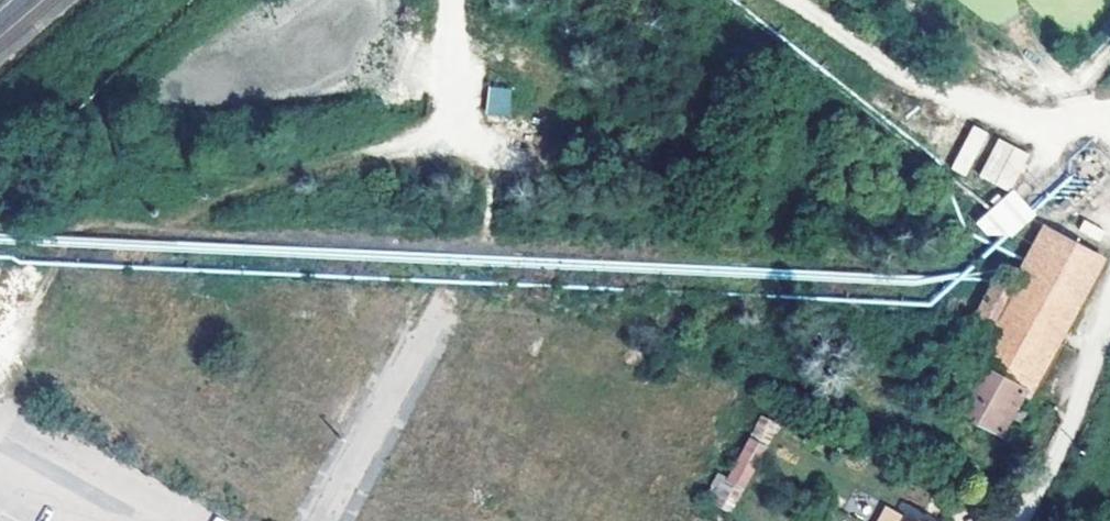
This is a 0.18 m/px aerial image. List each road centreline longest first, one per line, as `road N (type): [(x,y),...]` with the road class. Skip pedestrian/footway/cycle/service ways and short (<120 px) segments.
road 1 (track): [(1109,142),(990,108),(816,0)]
road 2 (residential): [(450,310),(323,520)]
road 3 (residential): [(1024,520),(1109,320)]

